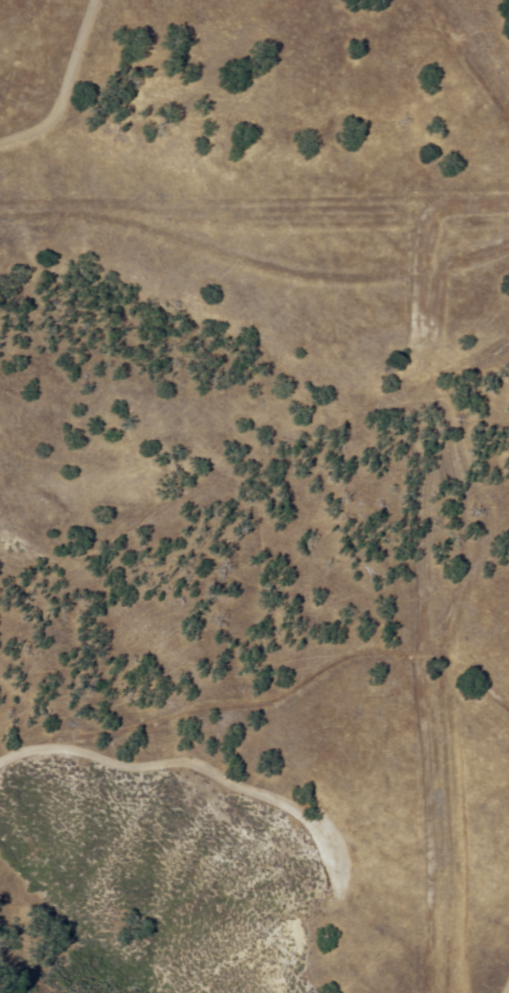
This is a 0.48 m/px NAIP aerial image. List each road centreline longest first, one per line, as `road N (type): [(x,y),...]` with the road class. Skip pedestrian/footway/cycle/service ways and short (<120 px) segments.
road 1 (residential): [(508,241),(457,257),(430,281),(429,374),(450,392),(466,479),(466,578),(446,683),(454,992)]
road 2 (residential): [(436,992),(427,556),(432,489),(463,452)]
road 3 (track): [(0,764),(53,751),(117,767),(202,768),(291,810)]
road 4 (residential): [(430,281),(428,222),(438,207),(508,202)]

